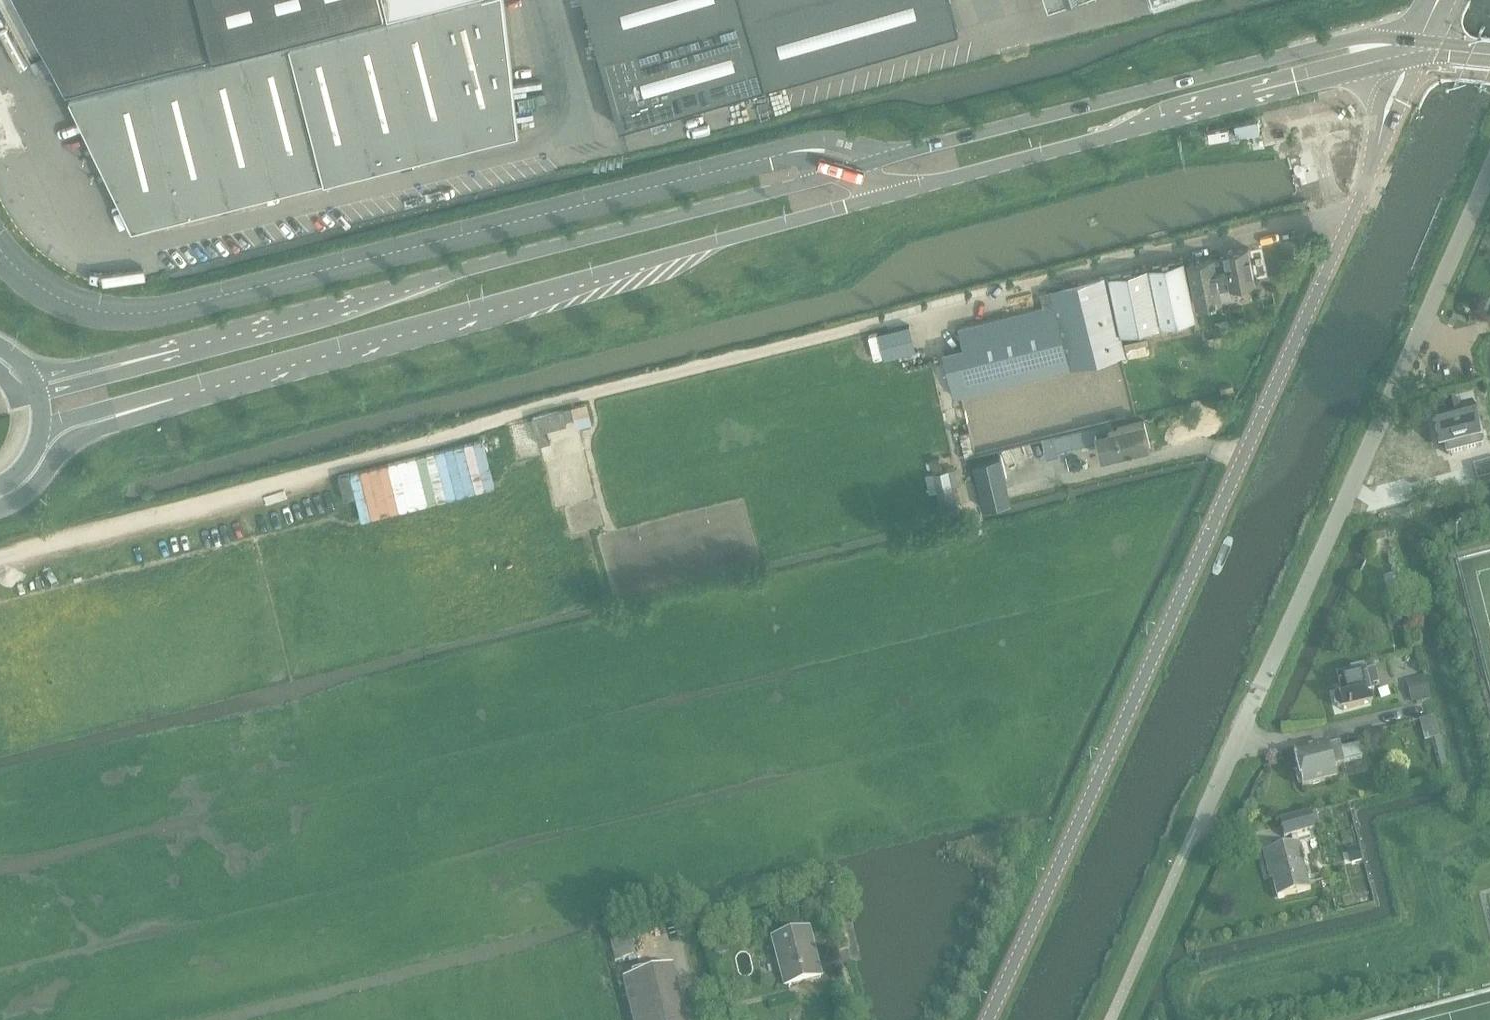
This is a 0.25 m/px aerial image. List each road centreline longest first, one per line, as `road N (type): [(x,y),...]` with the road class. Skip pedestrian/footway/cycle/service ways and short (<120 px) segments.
road 1 (secondary): [(1403,38),(1357,40),(890,156),(142,361)]
road 2 (secondary): [(144,409),(730,238),(1393,66)]
road 3 (unclassified): [(1383,134),(1372,176),(994,1019)]
road 4 (unclassified): [(1196,829),(1489,170)]
road 5 (secondary): [(0,510),(28,495),(71,443),(144,409)]

